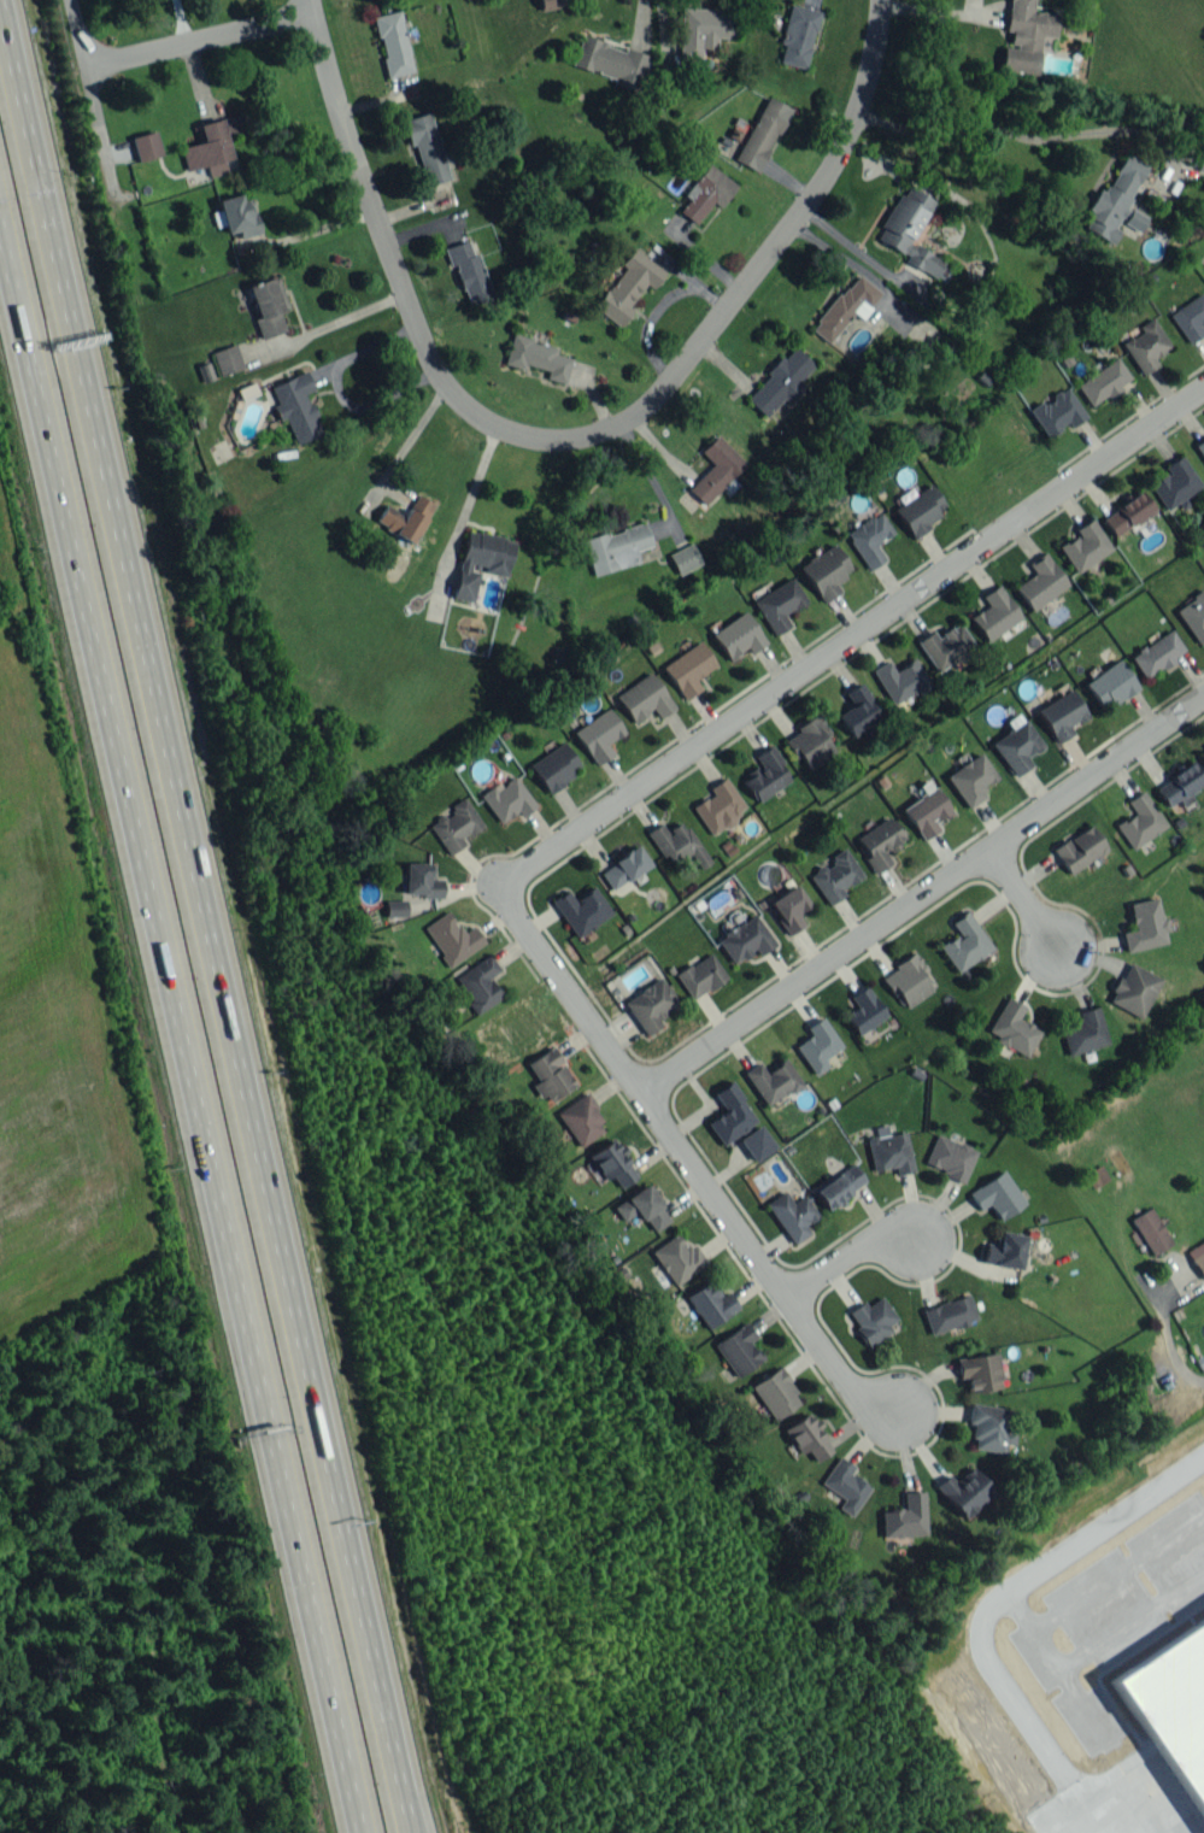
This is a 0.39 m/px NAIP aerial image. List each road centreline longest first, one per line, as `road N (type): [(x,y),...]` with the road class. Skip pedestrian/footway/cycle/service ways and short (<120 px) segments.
road 1 (residential): [(905,1415),(850,1391),(501,893),(1203,394)]
road 2 (motorway): [(106,733),(352,1832)]
road 3 (residential): [(878,0),(856,119),(826,178),(674,382),(635,417),(575,445),(511,437),(482,423),(433,369),(312,11)]
road 4 (motorway): [(235,1000),(7,0)]
road 5 (motorway): [(413,1832),(235,1000)]
road 6 (residential): [(1203,701),(642,1093)]
road 7 (motorway): [(0,273),(106,733)]
road 8 (residential): [(312,11),(87,65)]
road 9 (residential): [(71,0),(119,206)]
road 10 (residential): [(788,1298),(870,1241),(915,1242)]
road 11 (residential): [(1061,950),(992,851)]

